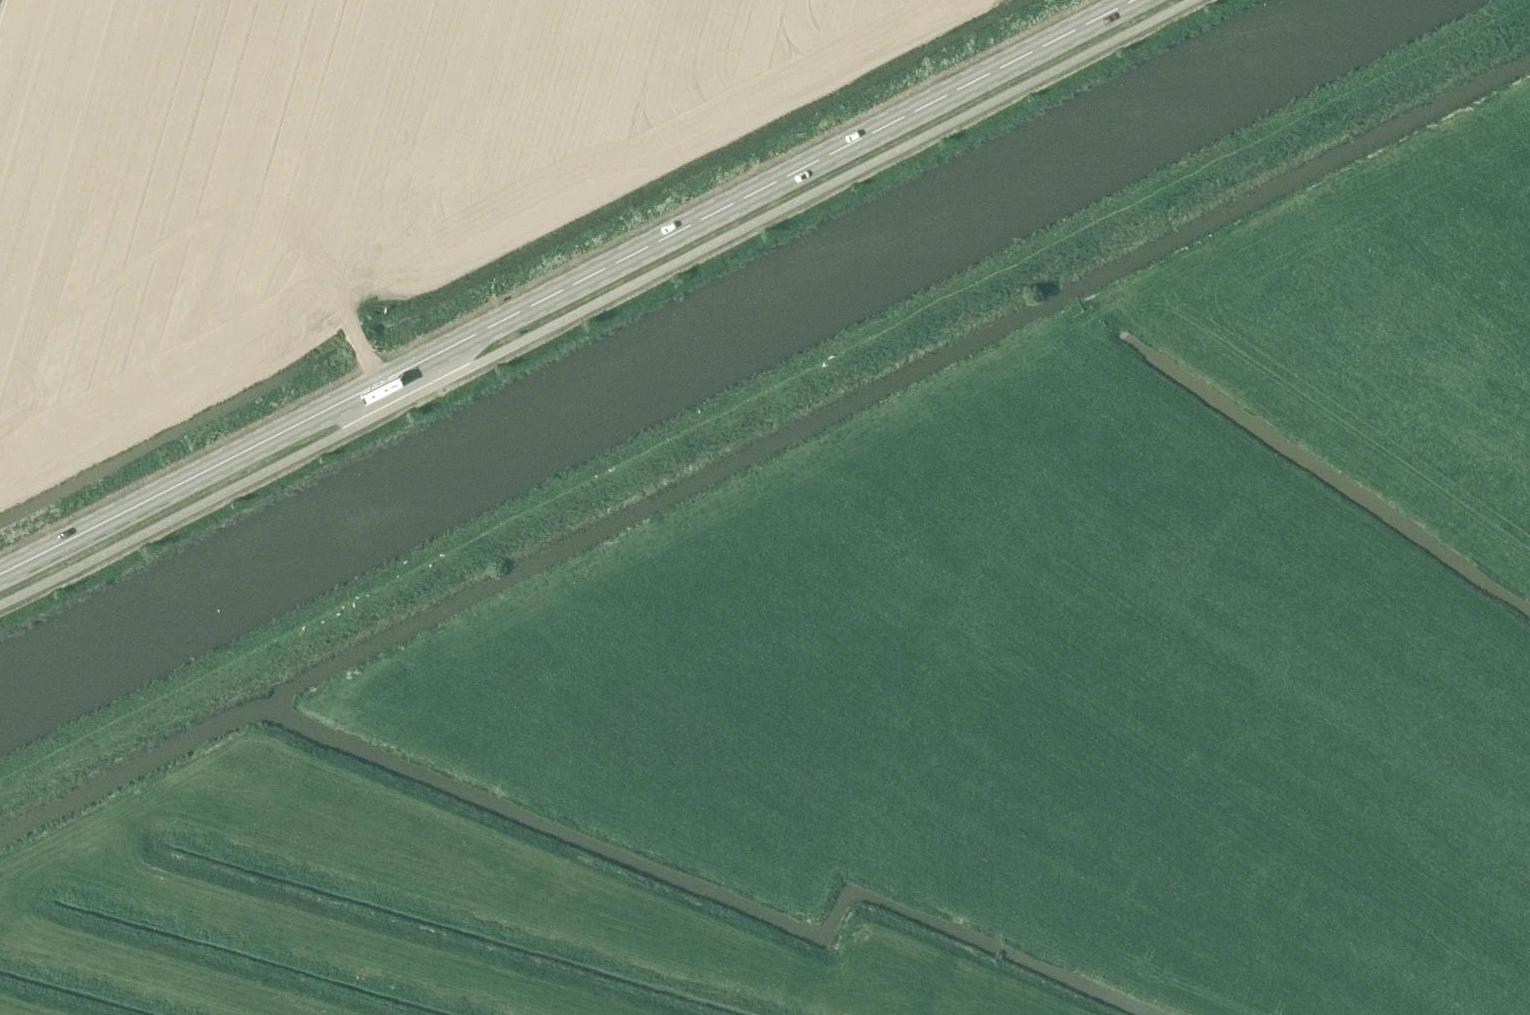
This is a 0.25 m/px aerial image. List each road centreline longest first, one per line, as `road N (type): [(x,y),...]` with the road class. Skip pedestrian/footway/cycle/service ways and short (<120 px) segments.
road 1 (primary): [(0,572),(1135,0)]

